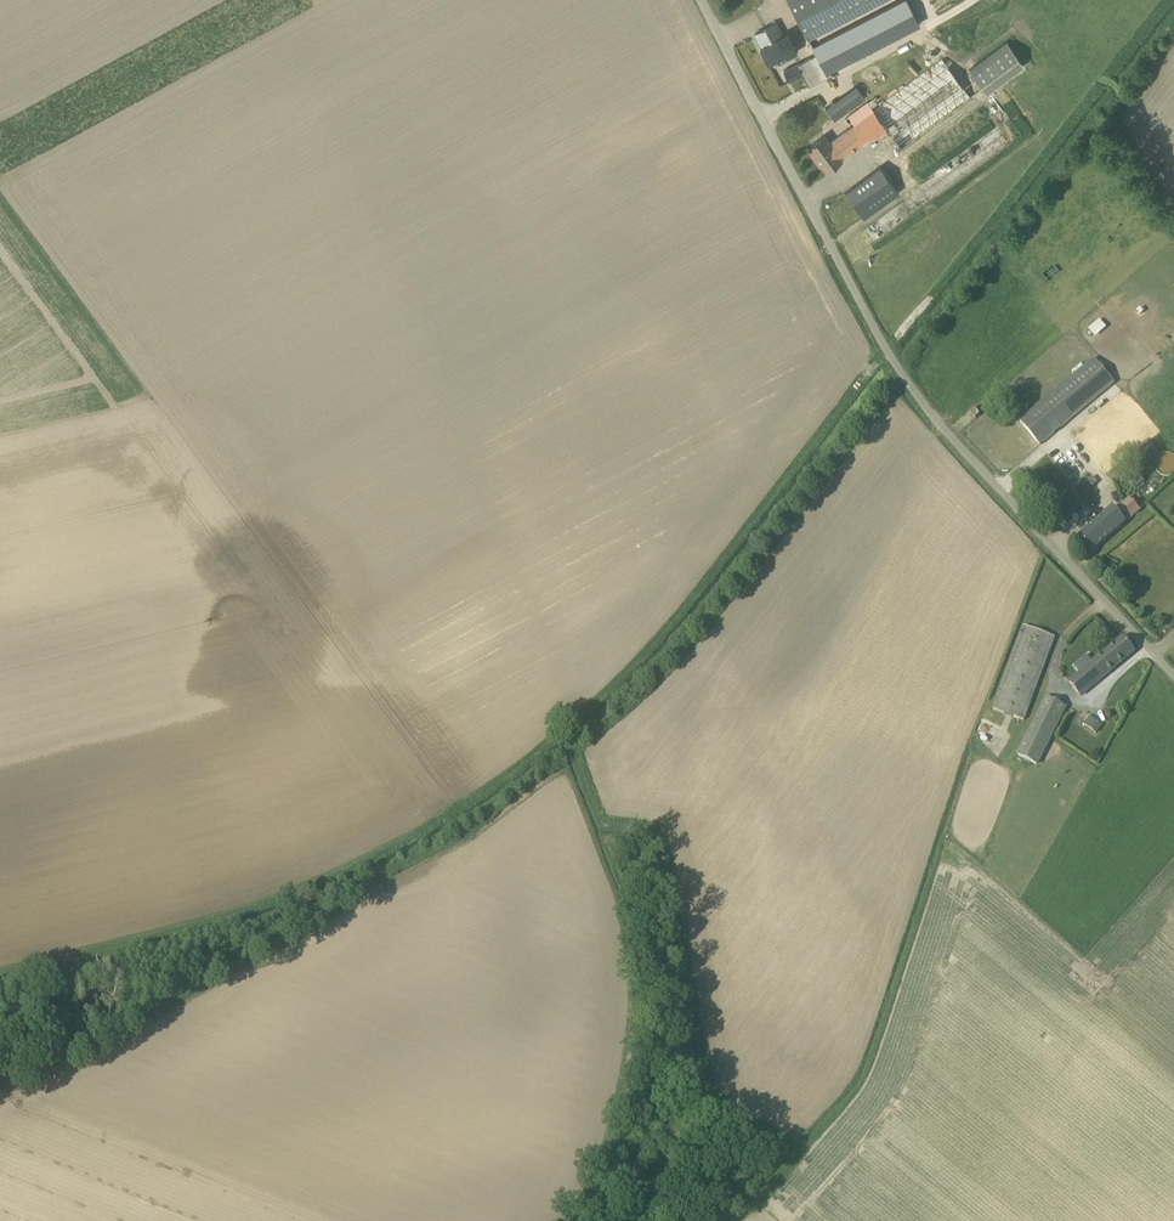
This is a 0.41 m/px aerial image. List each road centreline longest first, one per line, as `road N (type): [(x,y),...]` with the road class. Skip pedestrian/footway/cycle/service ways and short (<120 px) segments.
road 1 (unclassified): [(1173,673),(915,383),(703,0)]

